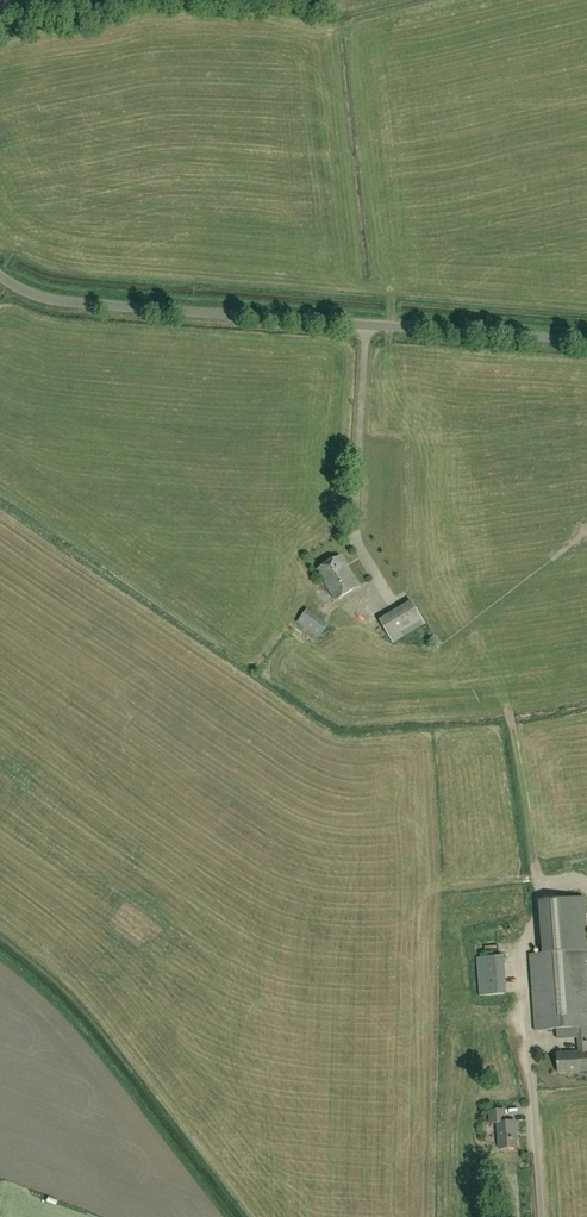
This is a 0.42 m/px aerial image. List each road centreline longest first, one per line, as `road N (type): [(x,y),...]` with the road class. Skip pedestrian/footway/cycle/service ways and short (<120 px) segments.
road 1 (unclassified): [(367,325),(98,306),(39,297),(0,278)]
road 2 (unclassified): [(586,342),(367,325)]
road 3 (unclassified): [(356,515),(367,325)]

